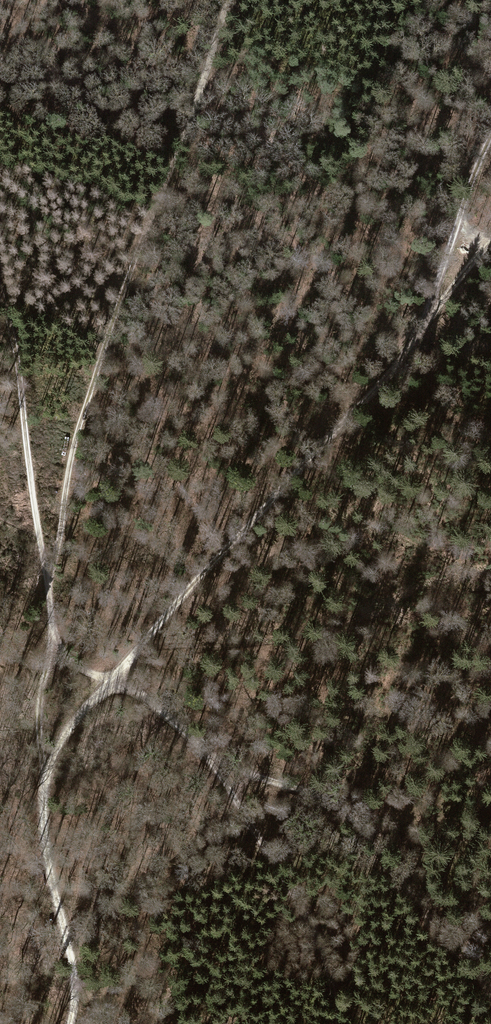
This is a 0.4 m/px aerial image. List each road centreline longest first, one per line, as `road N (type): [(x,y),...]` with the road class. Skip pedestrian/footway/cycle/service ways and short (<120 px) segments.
road 1 (track): [(490,128),(420,335),(109,681)]
road 2 (track): [(231,0),(86,401),(48,585)]
road 3 (track): [(210,759),(327,797),(367,830),(490,991)]
road 4 (track): [(71,1023),(77,990),(50,868),(48,775),(76,720),(109,681)]
road 5 (track): [(53,643),(45,546),(0,301)]
road 6 (track): [(336,1023),(327,962),(210,759)]
road 7 (track): [(48,775),(38,732),(53,643)]
road 8 (track): [(210,759),(133,689),(109,681)]

